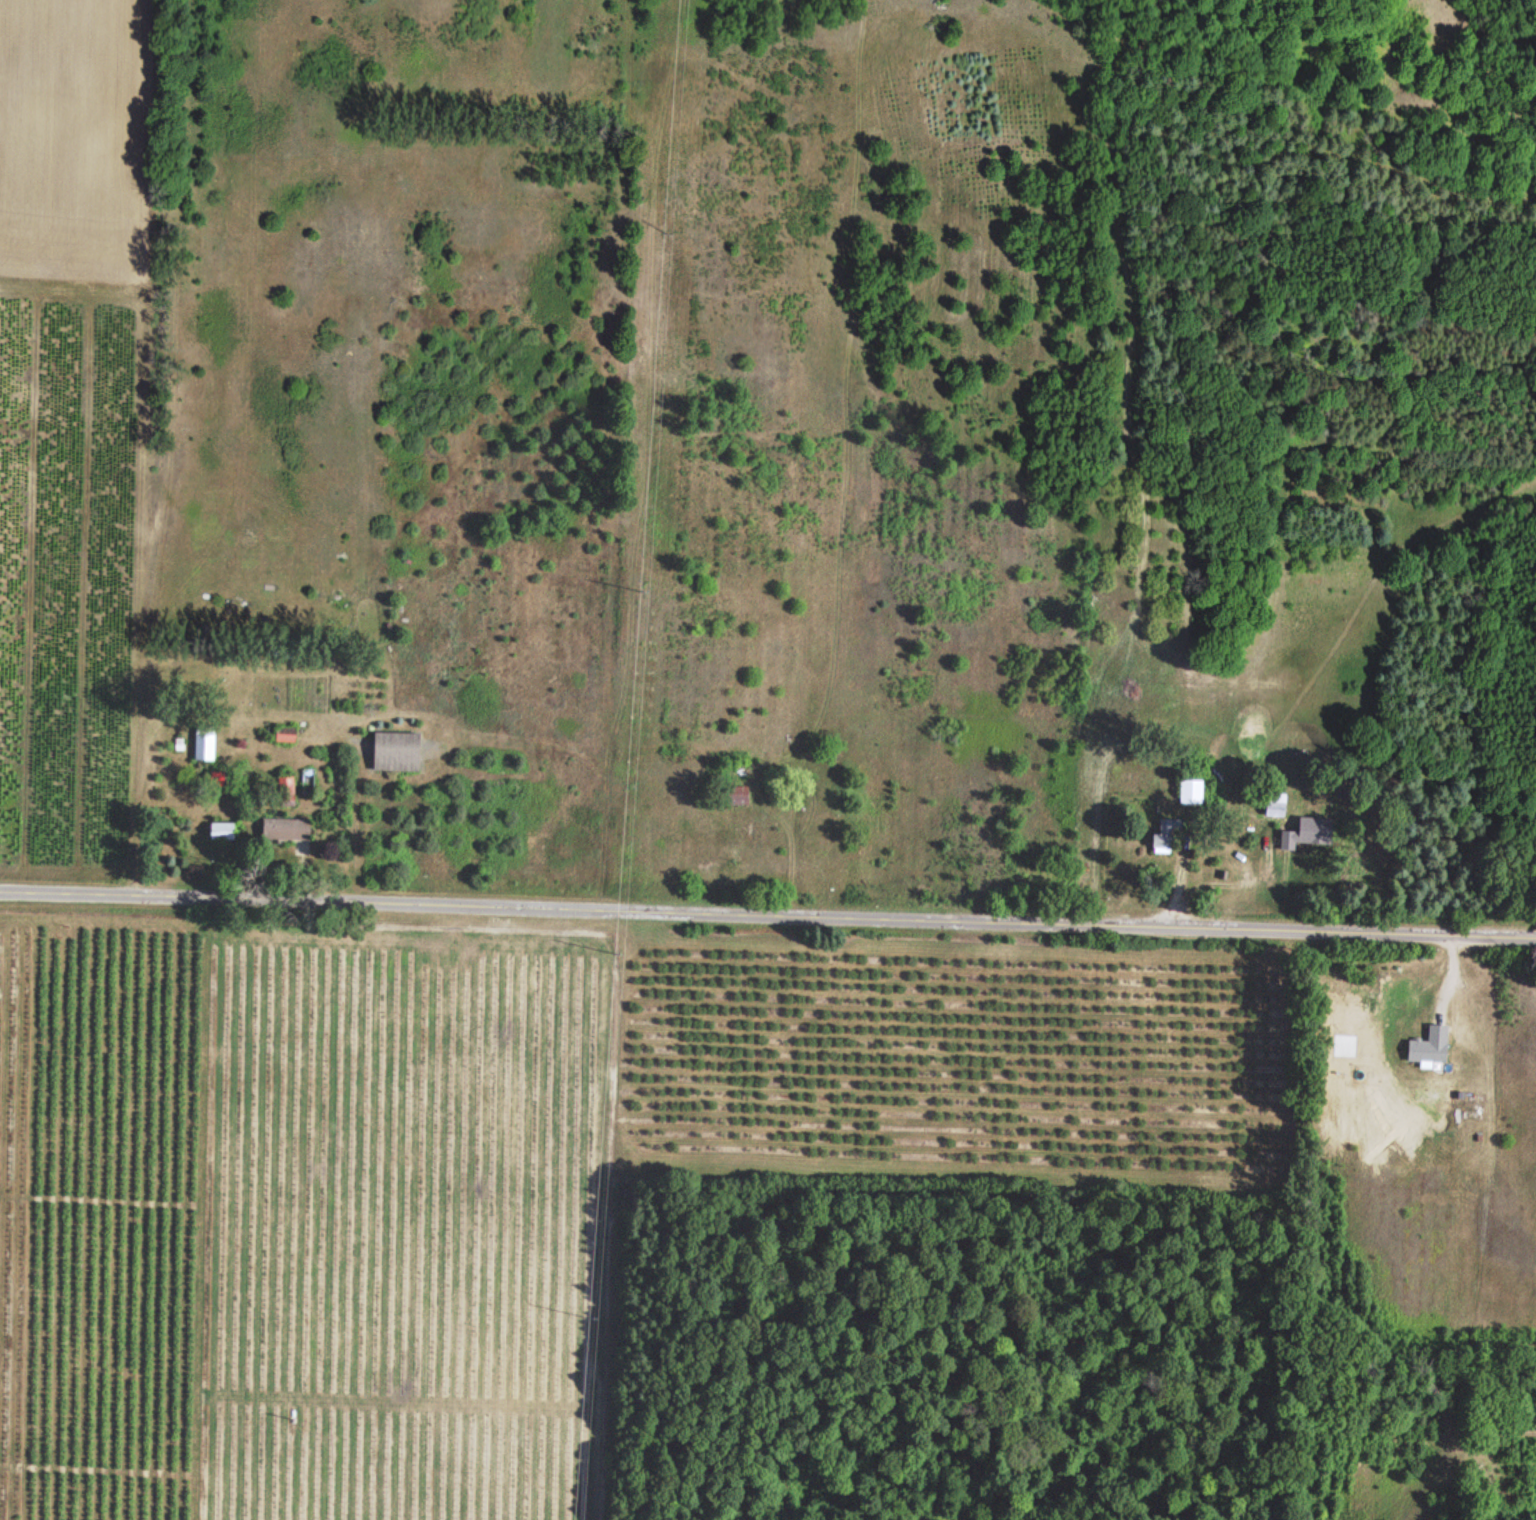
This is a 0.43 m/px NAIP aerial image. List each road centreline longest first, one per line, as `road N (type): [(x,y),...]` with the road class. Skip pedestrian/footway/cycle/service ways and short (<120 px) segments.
road 1 (residential): [(1535,939),(0,894)]

